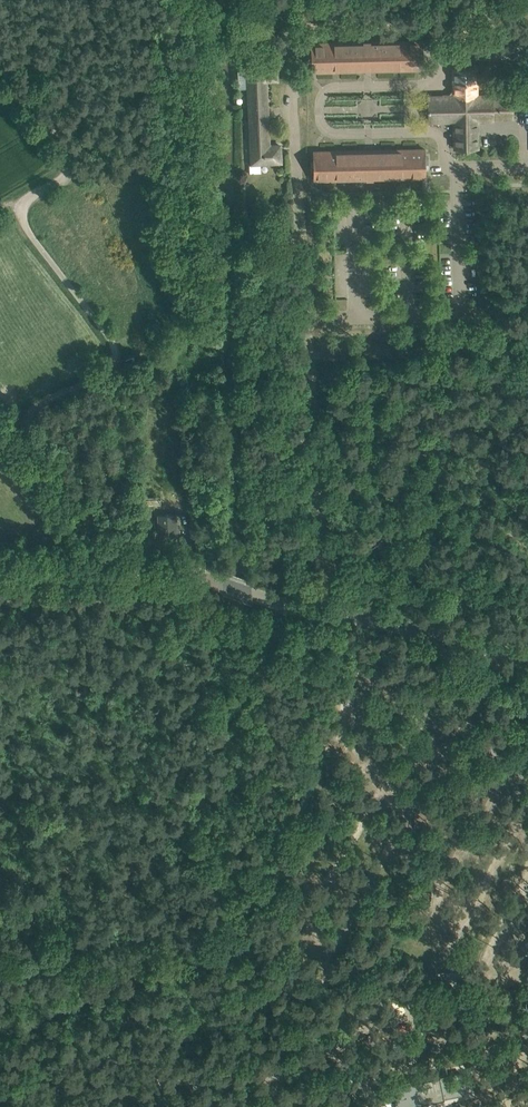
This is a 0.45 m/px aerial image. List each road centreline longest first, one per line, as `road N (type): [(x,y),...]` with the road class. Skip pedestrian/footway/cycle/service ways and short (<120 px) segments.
road 1 (unclassified): [(109,572),(98,540),(24,435),(26,416),(40,404),(102,377),(115,353),(25,224),(21,209),(70,169),(66,152),(0,66)]
road 2 (unclassified): [(324,613),(288,0)]
road 3 (secondary): [(324,613),(202,580),(109,572)]
road 4 (secondary): [(527,655),(324,613)]
road 5 (track): [(0,930),(154,952)]

